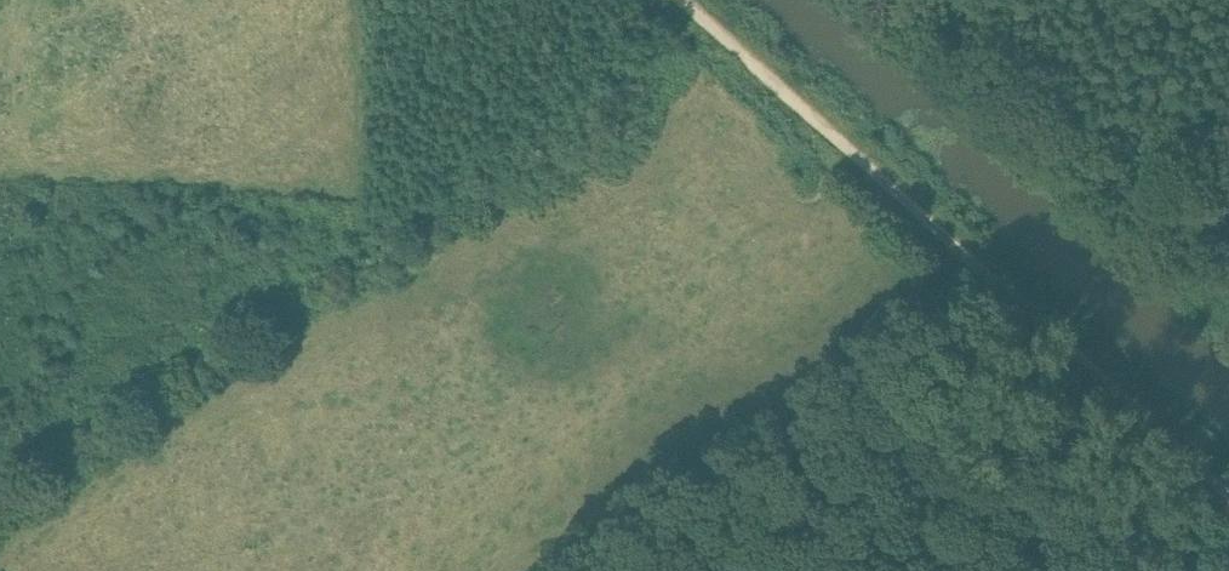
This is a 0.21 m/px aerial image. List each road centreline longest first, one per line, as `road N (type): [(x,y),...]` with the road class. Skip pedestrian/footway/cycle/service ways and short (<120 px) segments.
road 1 (track): [(1228,494),(687,0)]
road 2 (track): [(989,275),(556,570)]

